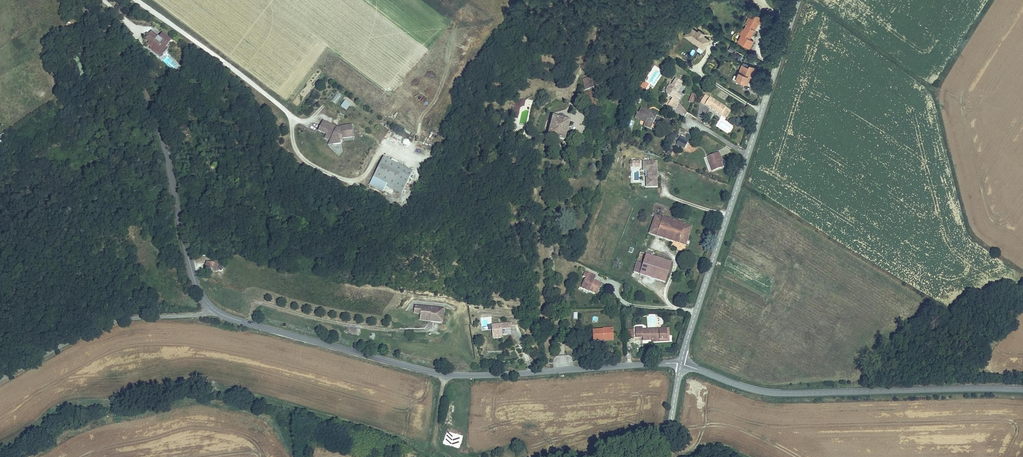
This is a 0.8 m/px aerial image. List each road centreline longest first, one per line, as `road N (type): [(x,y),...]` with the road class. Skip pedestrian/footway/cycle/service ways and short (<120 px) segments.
road 1 (unclassified): [(214,309),(445,374),(681,364)]
road 2 (tertiary): [(681,364),(799,0)]
road 3 (tertiary): [(681,364),(777,393),(1022,389)]
road 4 (unclassified): [(82,0),(152,109),(189,263),(214,309)]
road 5 (unclassified): [(214,309),(112,322),(0,380)]

